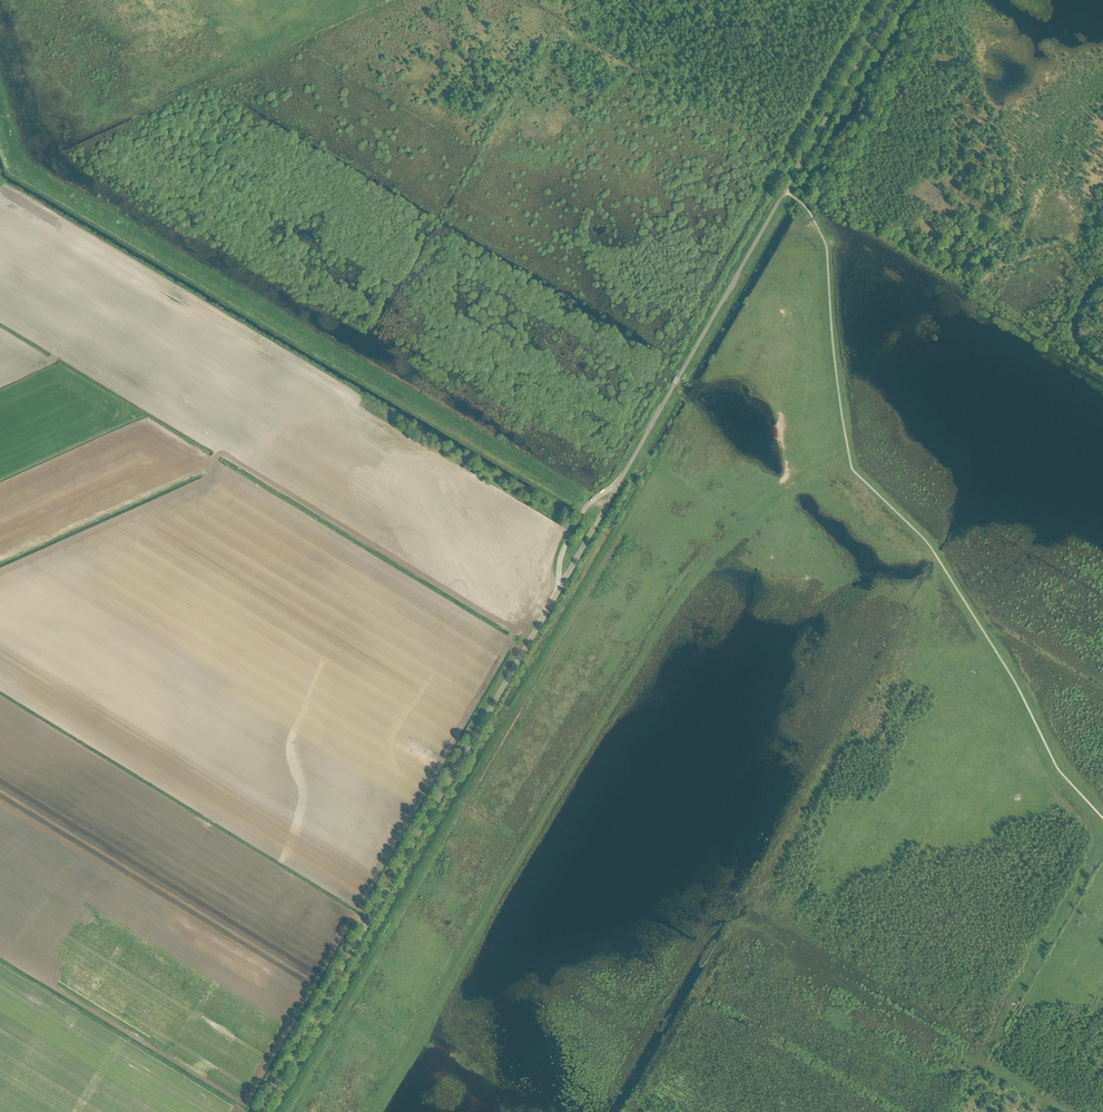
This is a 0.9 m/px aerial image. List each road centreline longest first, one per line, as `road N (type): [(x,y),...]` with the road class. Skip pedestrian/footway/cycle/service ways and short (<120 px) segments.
road 1 (tertiary): [(258,1111),(894,0)]

